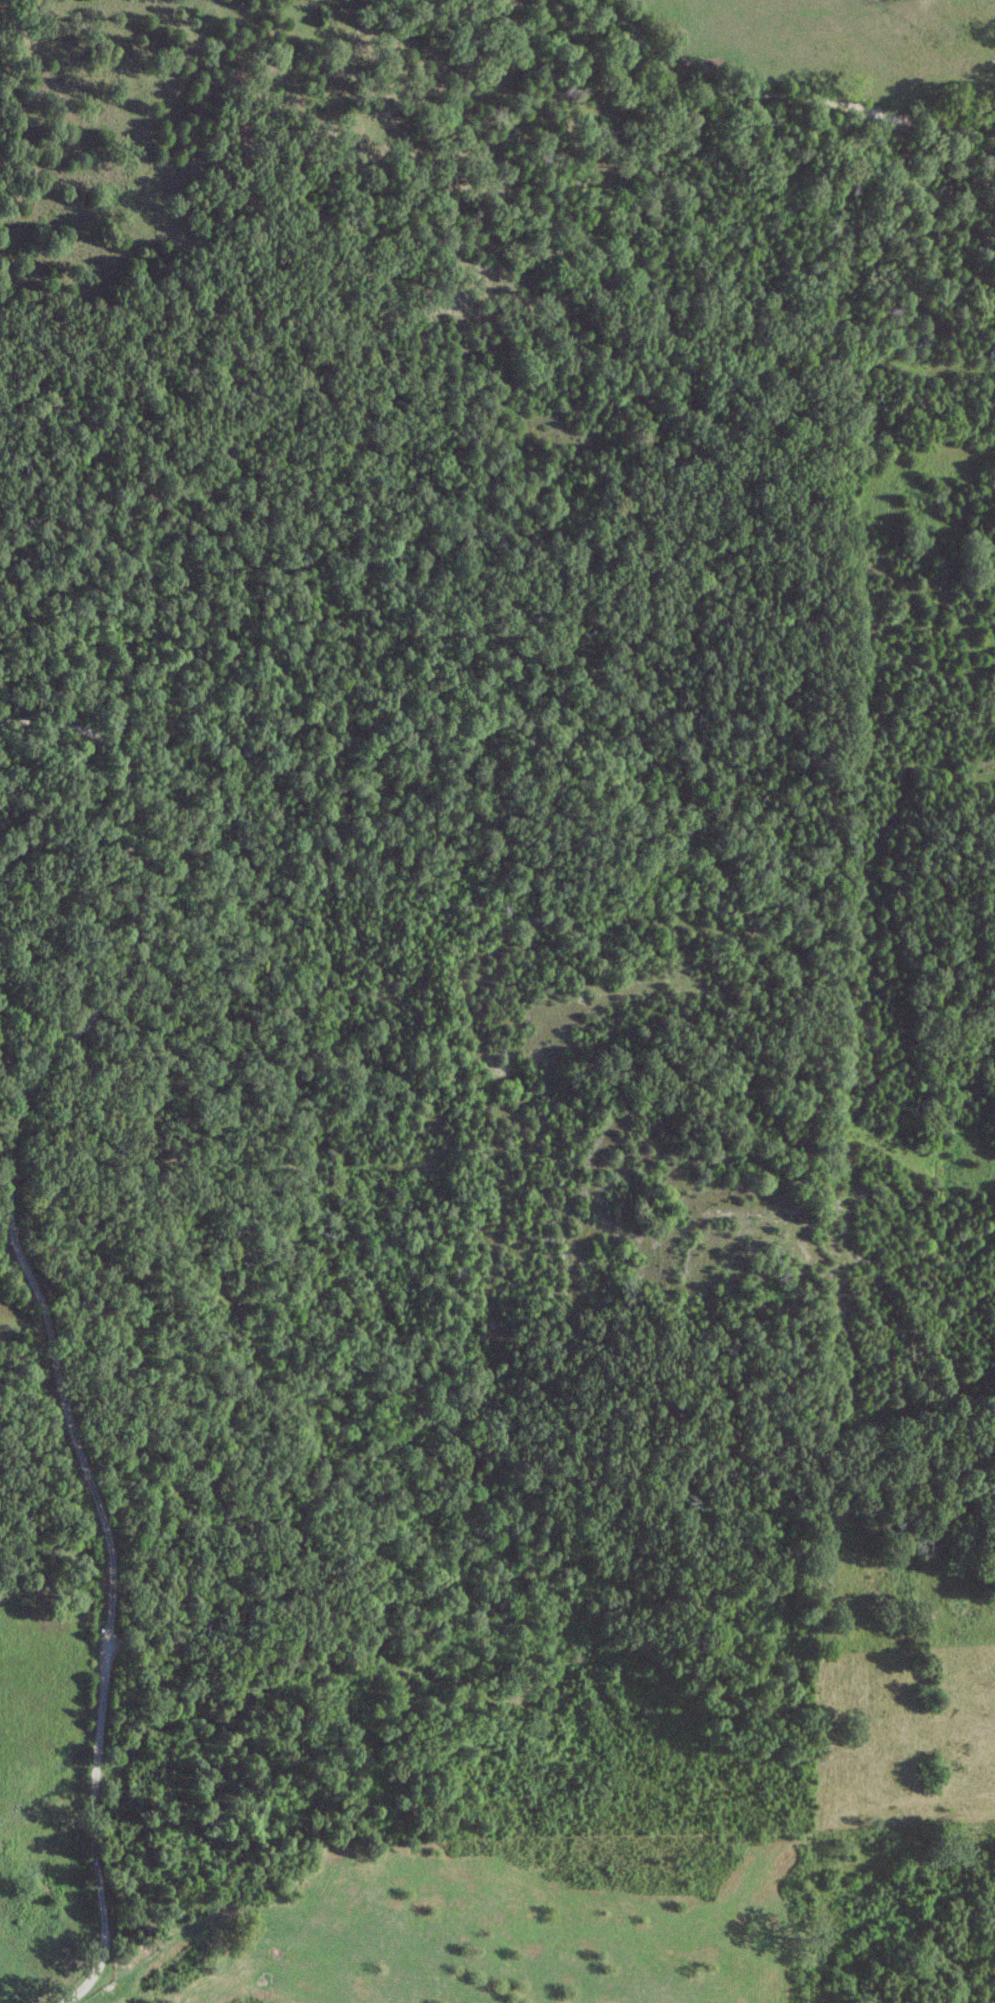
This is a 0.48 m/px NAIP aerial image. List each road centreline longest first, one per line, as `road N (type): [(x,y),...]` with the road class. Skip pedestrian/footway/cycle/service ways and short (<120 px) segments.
road 1 (residential): [(60,2002),(89,1978),(101,1938),(91,1804),(112,1571),(108,1522),(52,1378),(42,1312),(21,1260),(11,1176),(20,1127),(41,1082),(82,1036),(137,946),(140,814),(128,776),(95,739),(0,716)]

